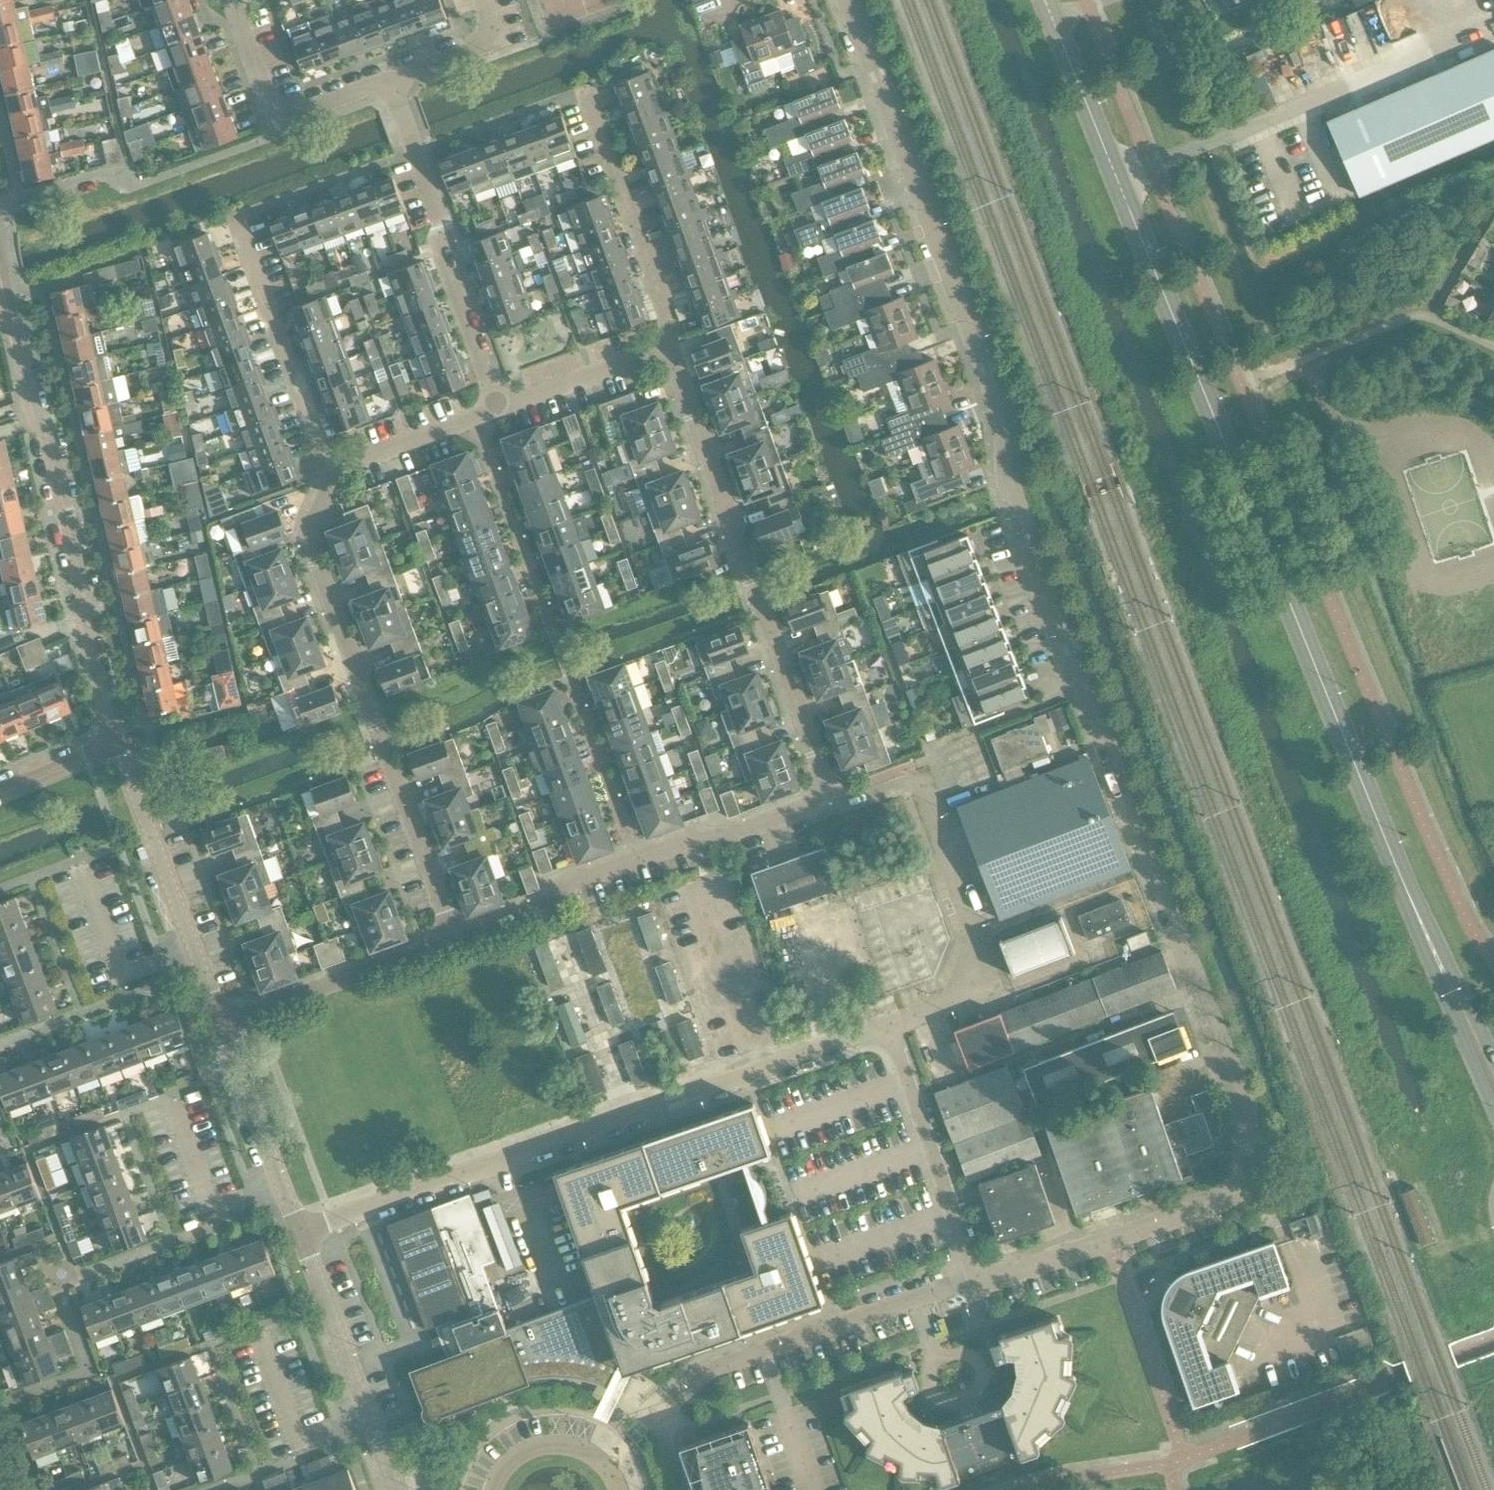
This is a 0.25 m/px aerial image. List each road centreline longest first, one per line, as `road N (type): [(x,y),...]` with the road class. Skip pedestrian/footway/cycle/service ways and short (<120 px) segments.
road 1 (residential): [(981,1276),(1256,1185),(1263,1167),(1014,508),(996,393),(847,0)]
road 2 (secondary): [(1045,0),(1411,898)]
road 3 (residential): [(455,939),(549,905),(567,883),(703,834),(732,835),(808,807),(820,795),(823,774),(671,347)]
road 4 (residential): [(300,1232),(885,1023)]
road 5 (residential): [(455,939),(309,529),(327,477)]
road 6 (residential): [(116,747),(56,444),(38,408),(12,296)]
road 7 (residential): [(608,1466),(724,1364),(981,1276)]
road 8 (residential): [(499,410),(390,79)]
road 9 (residential): [(885,1023),(959,996),(980,963),(977,925),(919,774)]
road 10 (residential): [(116,747),(222,1024)]
road 11 (residential): [(327,477),(234,219)]
road 12 (residential): [(981,1276),(885,1023)]
road 13 (residential): [(586,92),(671,347)]
road 14 (residential): [(222,1024),(455,939)]
road 15 (residential): [(390,79),(301,111),(278,110),(237,0)]
road 16 (secondary): [(1411,898),(1428,963),(1493,1112)]
road 17 (residential): [(300,1232),(380,1445)]
road 18 (residential): [(222,1024),(300,1232)]
road 19 (residential): [(499,410),(327,477)]
road 20 (residential): [(671,347),(499,410)]
road 21 (secondary): [(1493,1057),(1411,898)]
road 22 (residential): [(390,79),(501,37),(487,0)]
road 23 (residential): [(608,1466),(585,1448),(542,1446),(516,1459),(495,1489)]
road 24 (residential): [(0,793),(116,747)]

